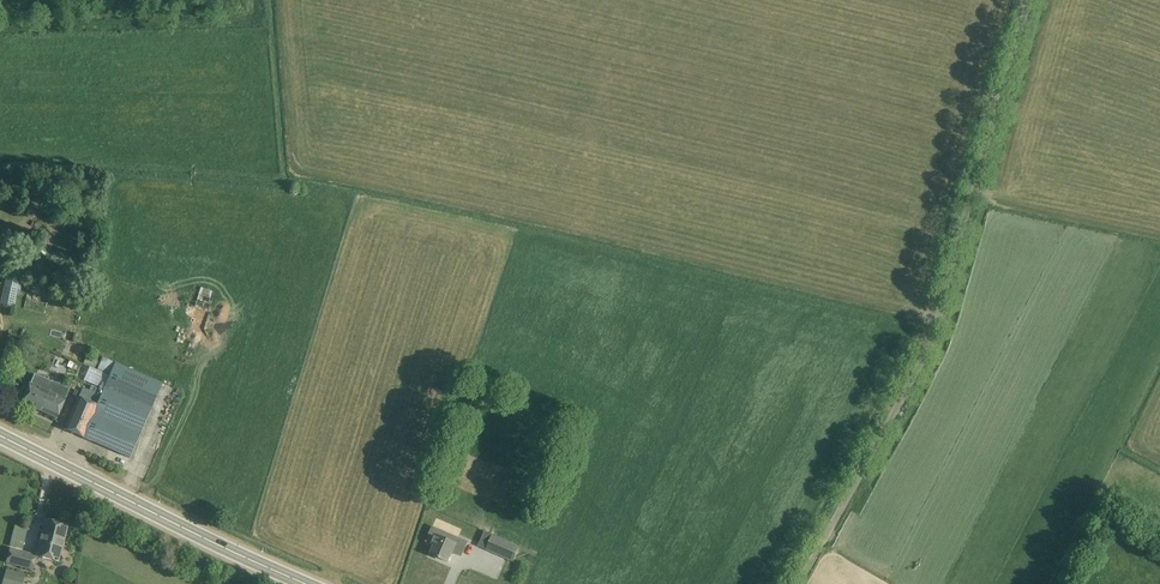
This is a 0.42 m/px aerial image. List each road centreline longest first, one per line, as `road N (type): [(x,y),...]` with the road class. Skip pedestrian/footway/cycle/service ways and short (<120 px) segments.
road 1 (unclassified): [(801,583),(927,365),(1034,0)]
road 2 (secondary): [(305,583),(0,437)]

